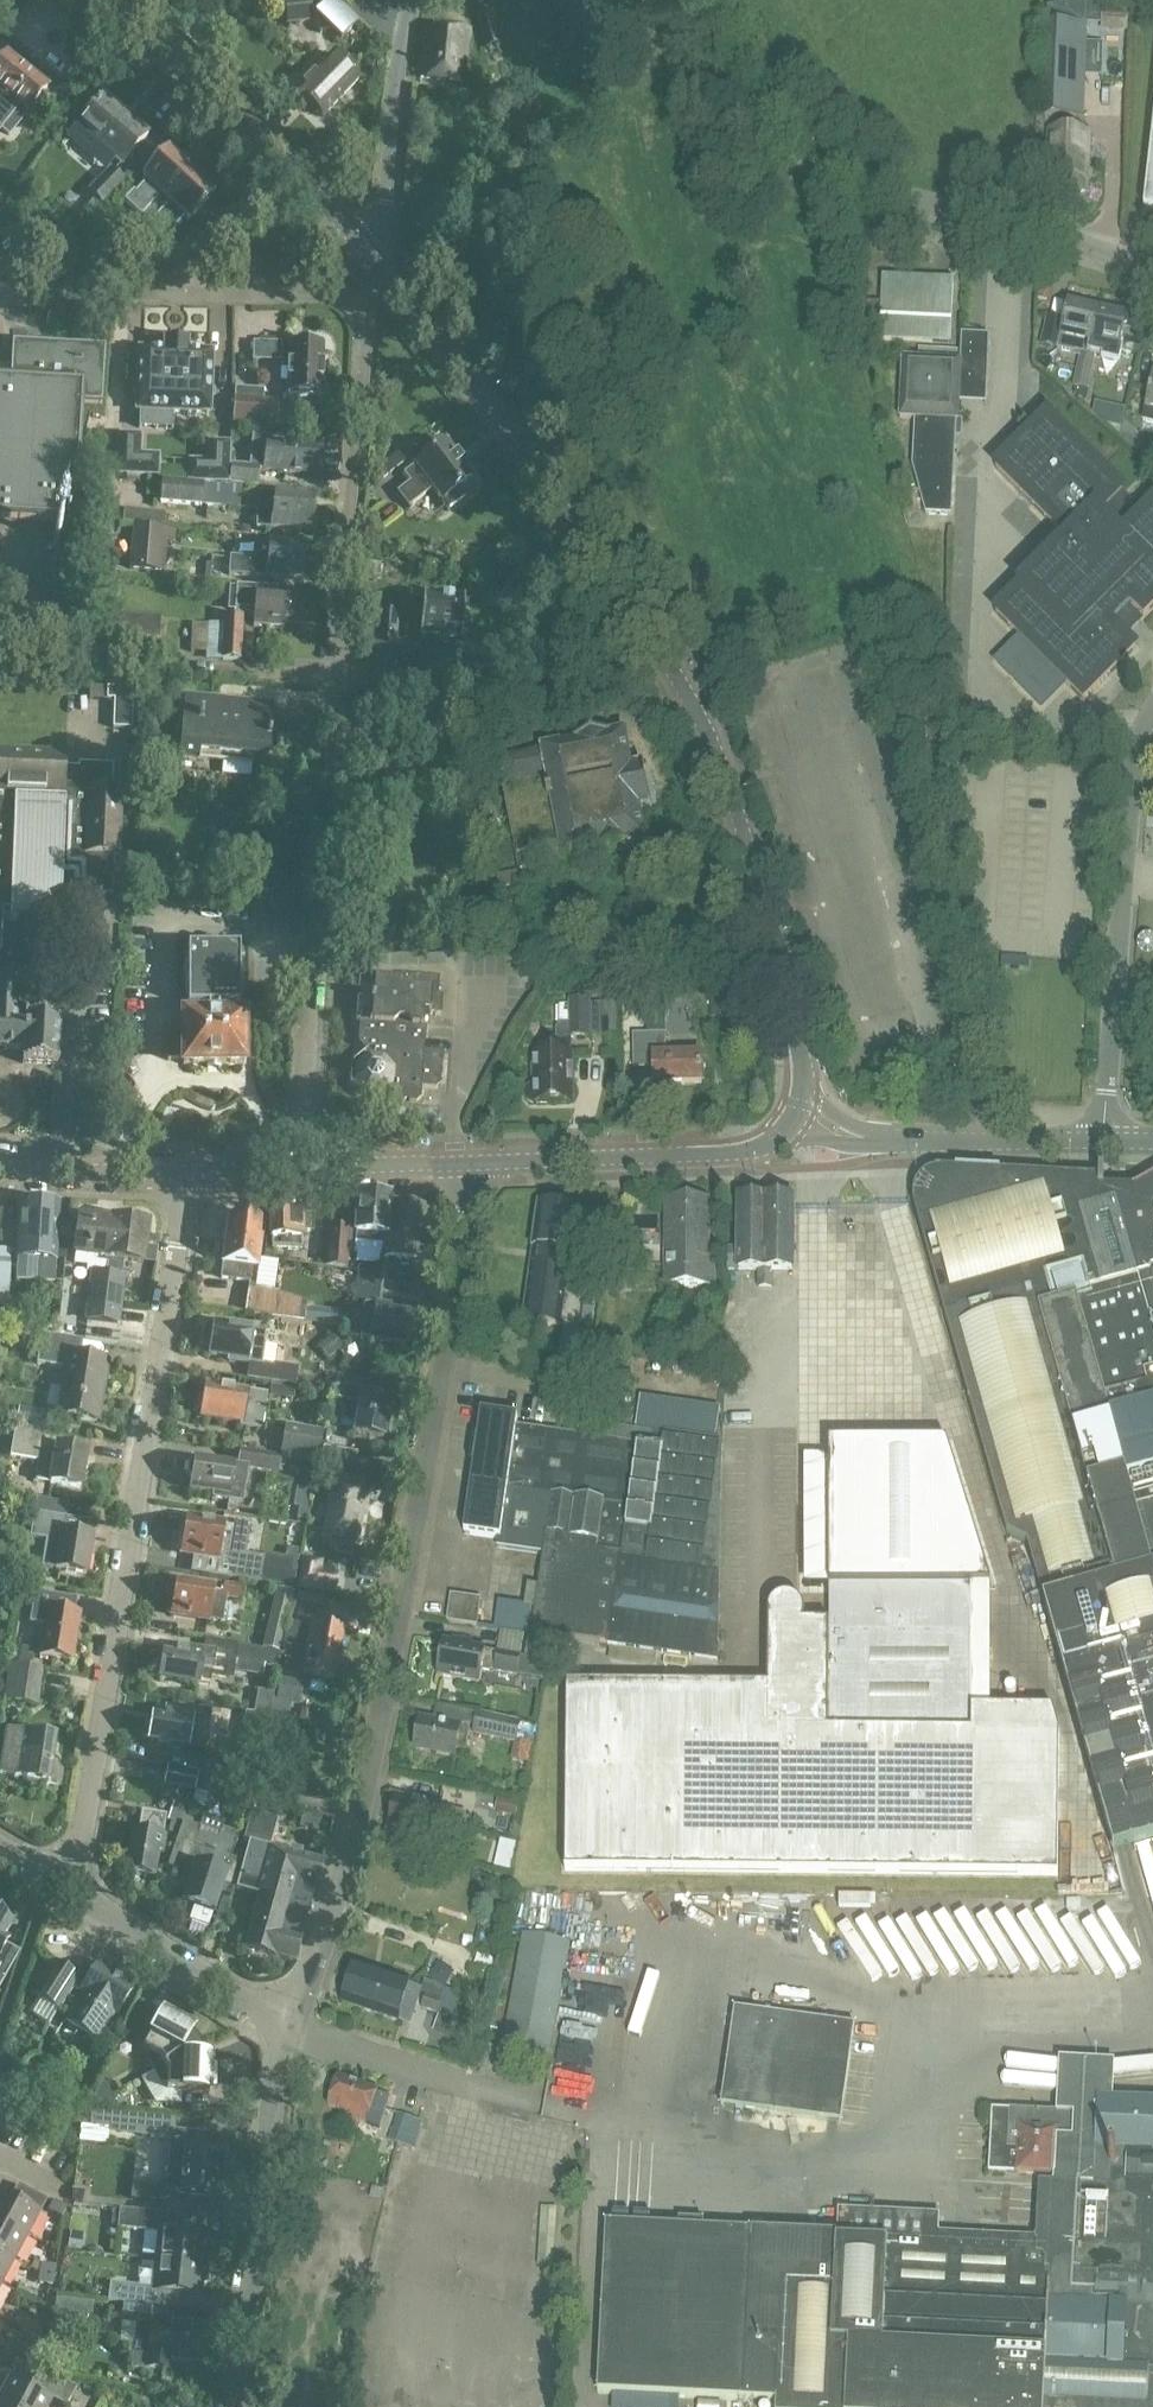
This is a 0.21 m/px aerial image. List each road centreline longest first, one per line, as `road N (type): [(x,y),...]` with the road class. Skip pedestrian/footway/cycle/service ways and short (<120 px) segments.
road 1 (residential): [(298,1170),(365,312),(338,292),(0,295)]
road 2 (secondary): [(797,1107),(801,1068),(775,948),(721,769),(688,701),(652,638),(377,269)]
road 3 (residential): [(298,2034),(363,1778),(484,1169)]
road 4 (residential): [(74,1891),(180,1176)]
road 5 (unclassified): [(1152,271),(818,165),(786,131),(734,0)]
road 6 (unclassified): [(1110,1143),(1132,783),(1152,713)]
road 7 (secondary): [(377,269),(302,182),(104,0)]
road 8 (residential): [(242,2406),(242,2277),(262,2145),(298,2034)]
road 9 (secondary): [(484,1169),(736,1152),(761,1146),(797,1107)]
road 10 (tertiary): [(1110,1143),(873,1141),(797,1107)]
road 11 (residential): [(377,269),(414,0)]
road 12 (residential): [(298,2034),(74,1891)]
road 13 (secondary): [(298,1170),(484,1169)]
road 14 (secondary): [(0,1174),(180,1176)]

